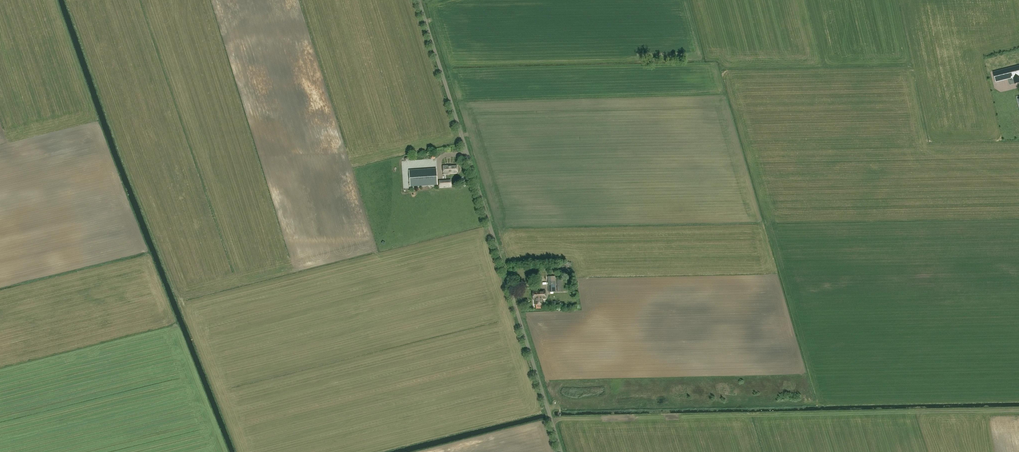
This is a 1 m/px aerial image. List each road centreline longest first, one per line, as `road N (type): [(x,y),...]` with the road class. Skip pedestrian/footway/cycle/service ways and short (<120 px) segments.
road 1 (unclassified): [(561,451),(418,0)]

